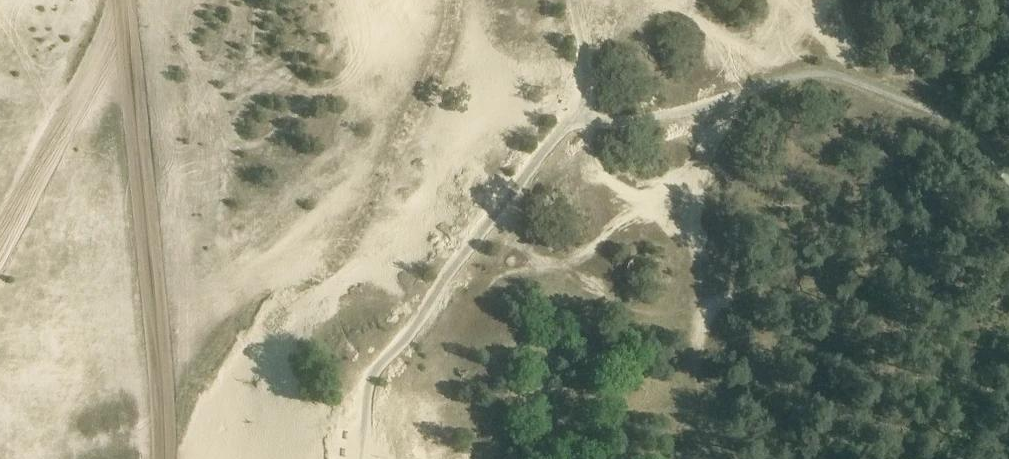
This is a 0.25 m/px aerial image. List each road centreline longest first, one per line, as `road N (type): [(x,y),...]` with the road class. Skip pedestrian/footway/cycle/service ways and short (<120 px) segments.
road 1 (track): [(487,226),(634,305),(706,320),(739,298),(787,297),(1008,234)]
road 2 (track): [(719,458),(699,346),(716,161),(743,95),(812,0)]
road 3 (track): [(449,0),(445,60),(386,184),(288,268),(162,325)]
road 4 (track): [(166,458),(162,325),(126,0)]
road 5 (track): [(364,438),(439,367),(503,286),(596,251),(640,203),(716,161)]
road 6 (track): [(126,1),(68,98),(0,254)]
road 7 (track): [(572,118),(595,171),(705,244)]
road 8 (track): [(572,118),(557,79),(530,65),(445,60)]

